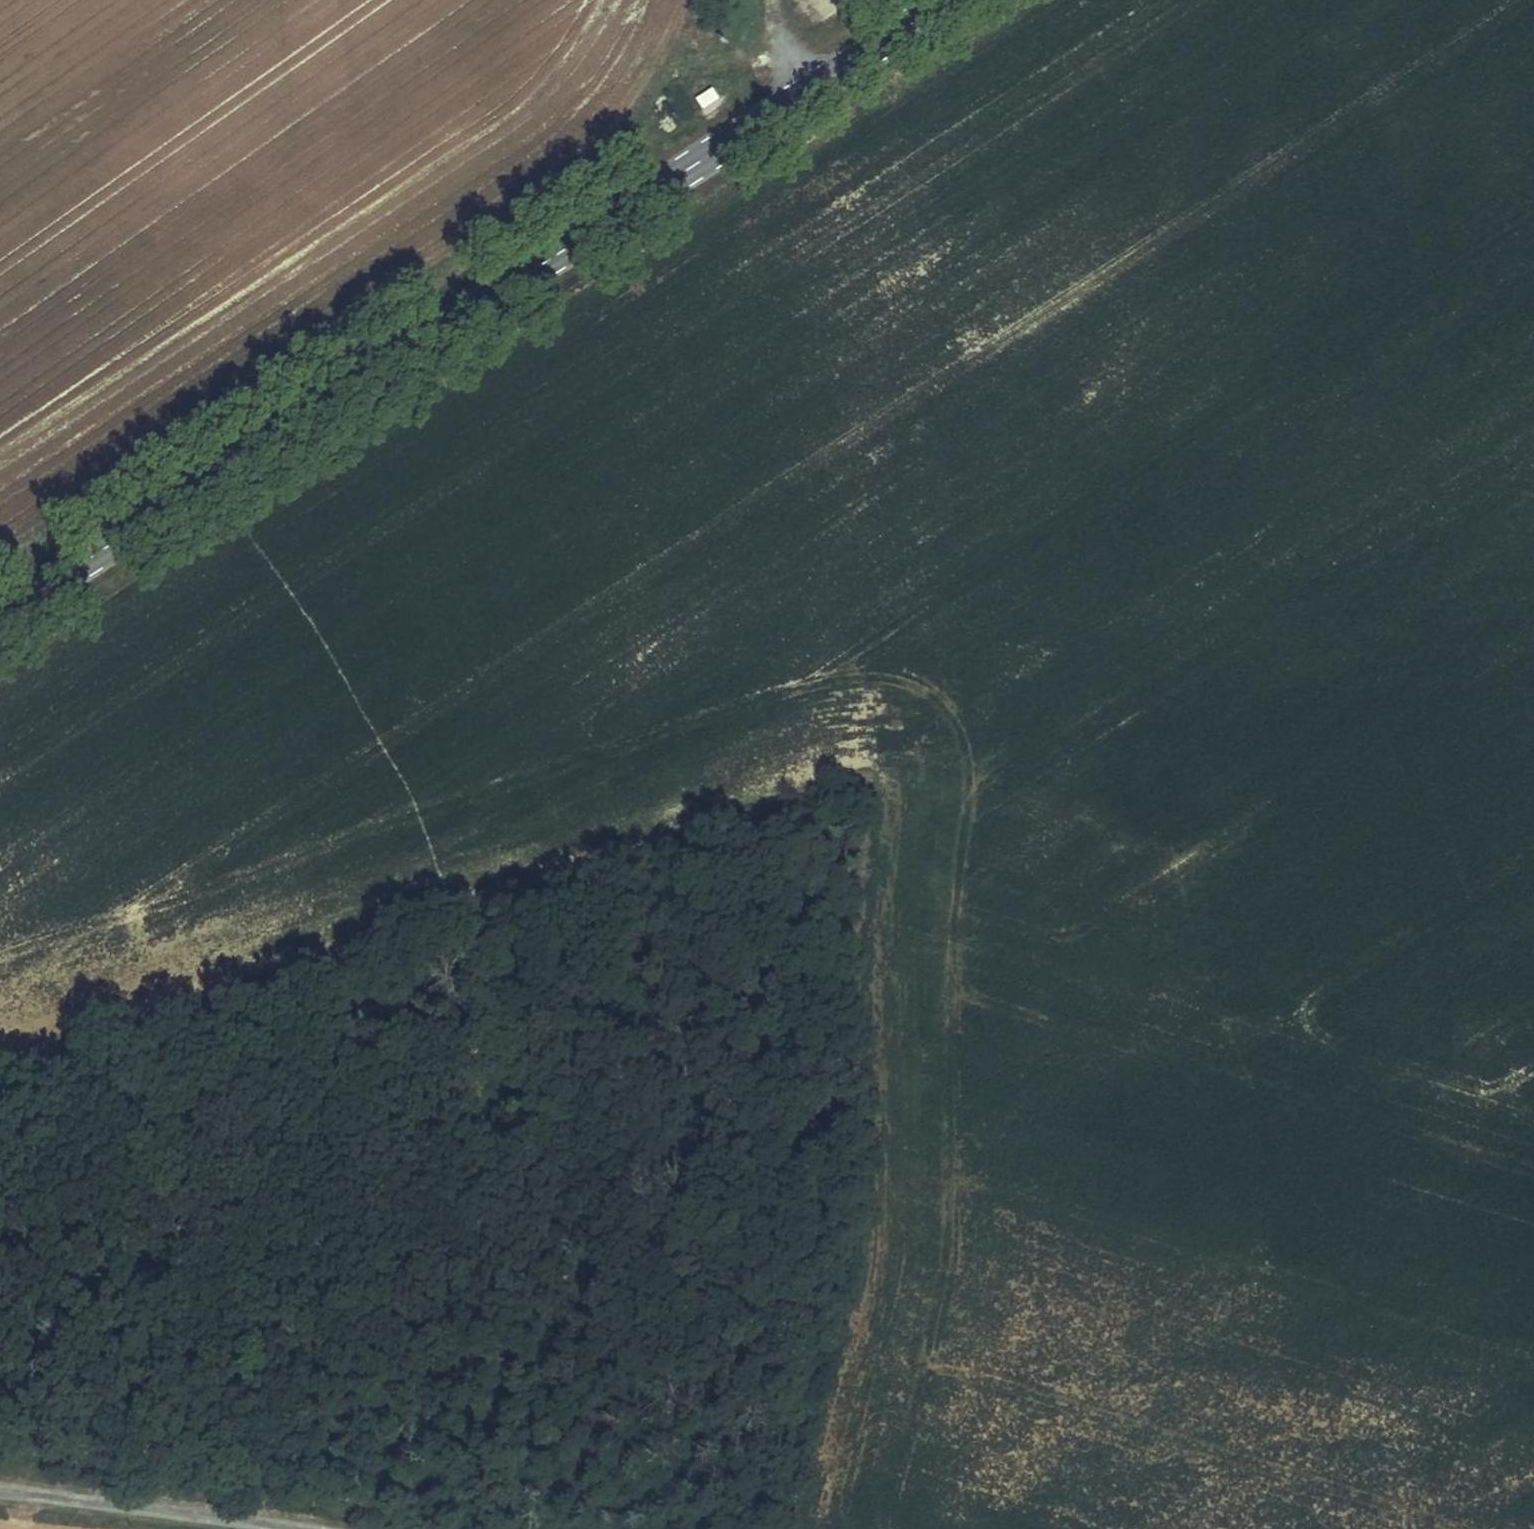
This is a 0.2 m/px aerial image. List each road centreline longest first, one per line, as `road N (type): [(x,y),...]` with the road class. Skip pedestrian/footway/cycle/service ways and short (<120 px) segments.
road 1 (primary): [(947,0),(0,618)]
road 2 (unclassified): [(0,1492),(295,1528)]

